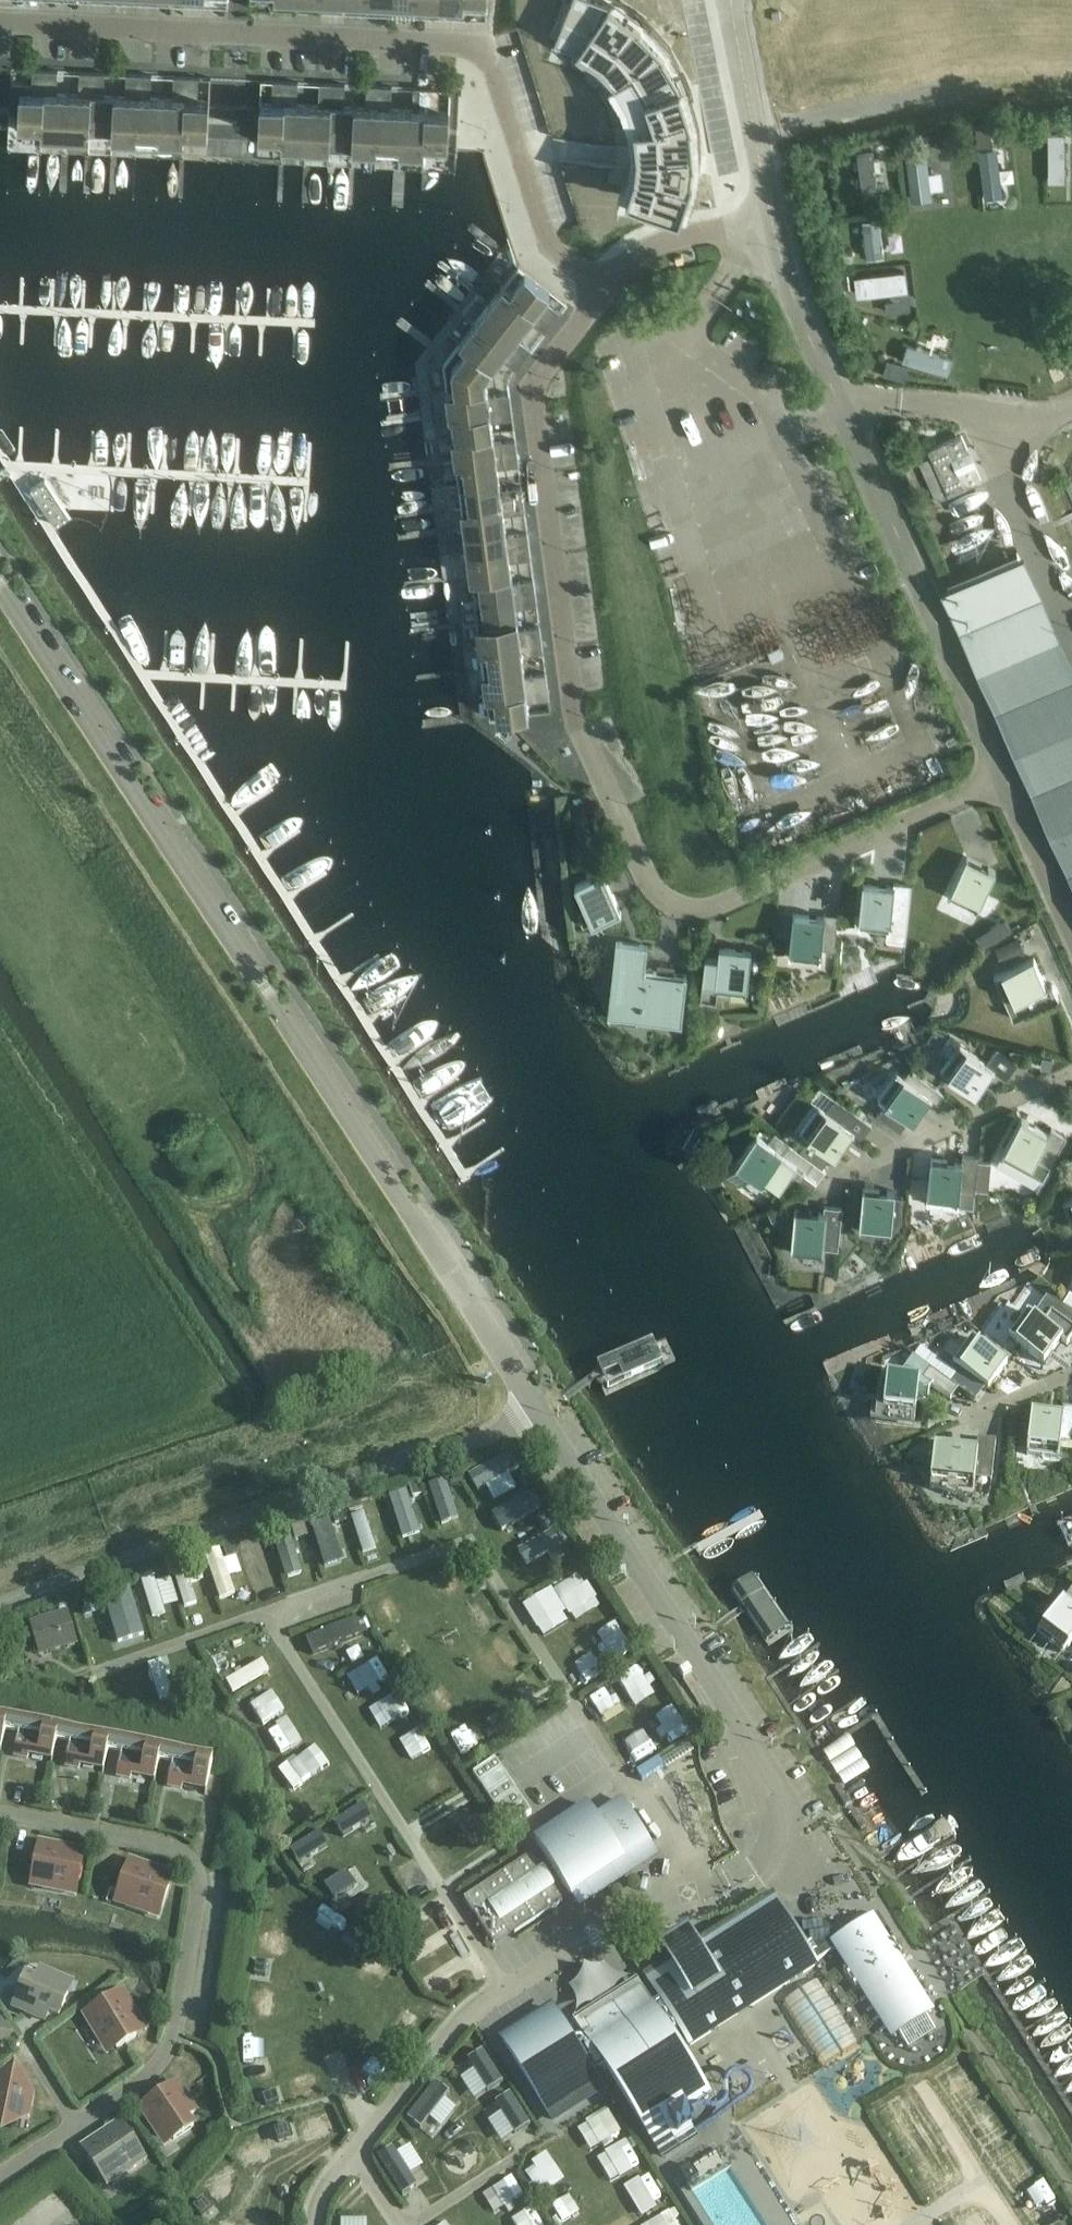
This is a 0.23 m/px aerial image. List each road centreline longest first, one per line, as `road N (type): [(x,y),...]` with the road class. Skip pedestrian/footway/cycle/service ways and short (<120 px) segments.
road 1 (residential): [(1005,780),(712,908),(677,904),(650,880),(576,702),(536,394),(602,289)]
road 2 (residential): [(535,1408),(0,592)]
road 3 (residential): [(0,23),(473,46),(492,64),(549,245),(602,289)]
road 4 (residential): [(1005,780),(799,319),(768,214)]
road 5 (residential): [(535,1408),(490,1436),(0,1607)]
road 6 (residential): [(778,1864),(760,1770),(535,1408)]
road 7 (residential): [(830,1183),(1071,1076)]
road 8 (residential): [(733,0),(768,214)]
road 9 (residential): [(602,289),(648,245),(768,214)]
road 10 (residential): [(1071,924),(1005,780)]
road 11 (track): [(281,2224),(278,2193),(305,2157),(328,2147),(358,2162)]

